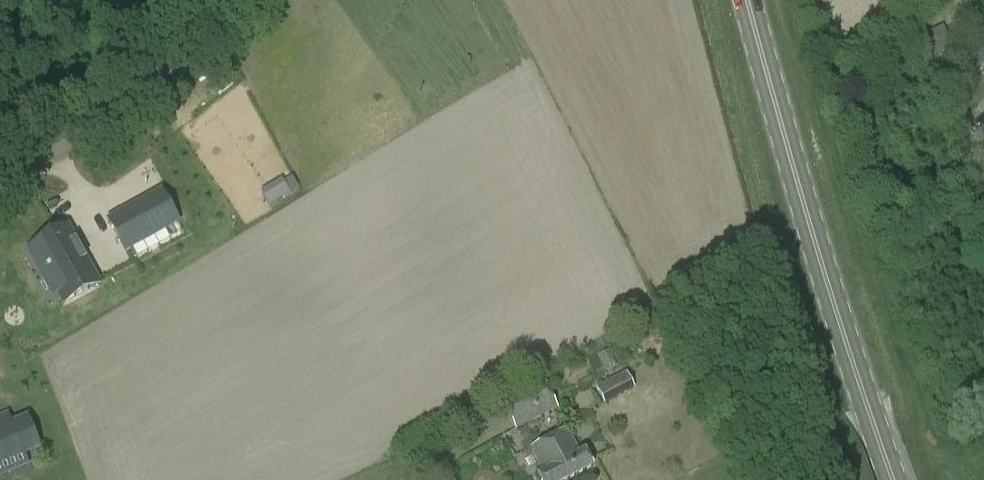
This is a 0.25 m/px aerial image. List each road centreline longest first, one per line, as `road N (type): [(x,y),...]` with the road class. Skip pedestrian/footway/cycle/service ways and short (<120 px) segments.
road 1 (primary): [(891,479),(746,0)]
road 2 (unclassified): [(0,183),(89,134),(149,85),(219,0)]

